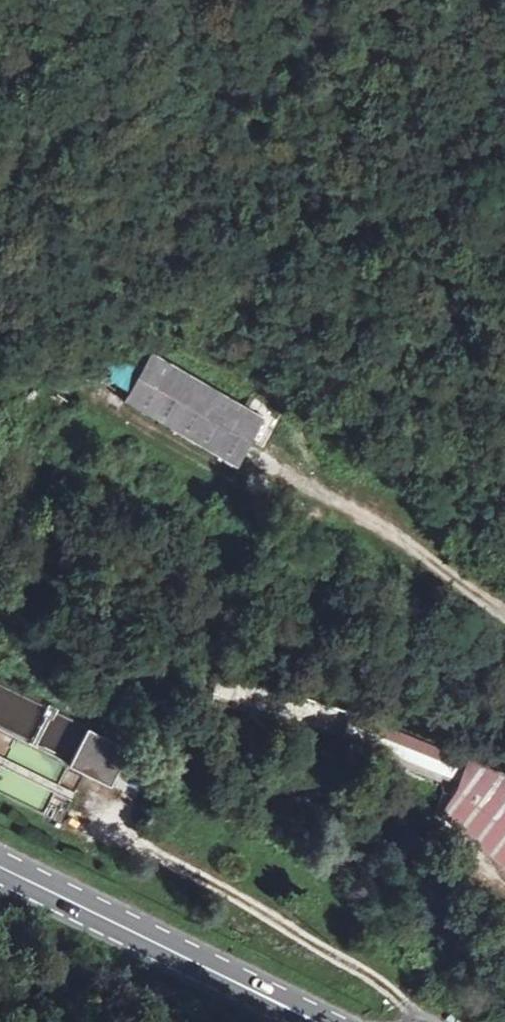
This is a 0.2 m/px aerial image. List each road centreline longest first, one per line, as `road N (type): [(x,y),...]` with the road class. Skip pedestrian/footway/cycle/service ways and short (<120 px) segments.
road 1 (secondary): [(0,866),(317,1021)]
road 2 (track): [(504,611),(388,529),(289,475)]

